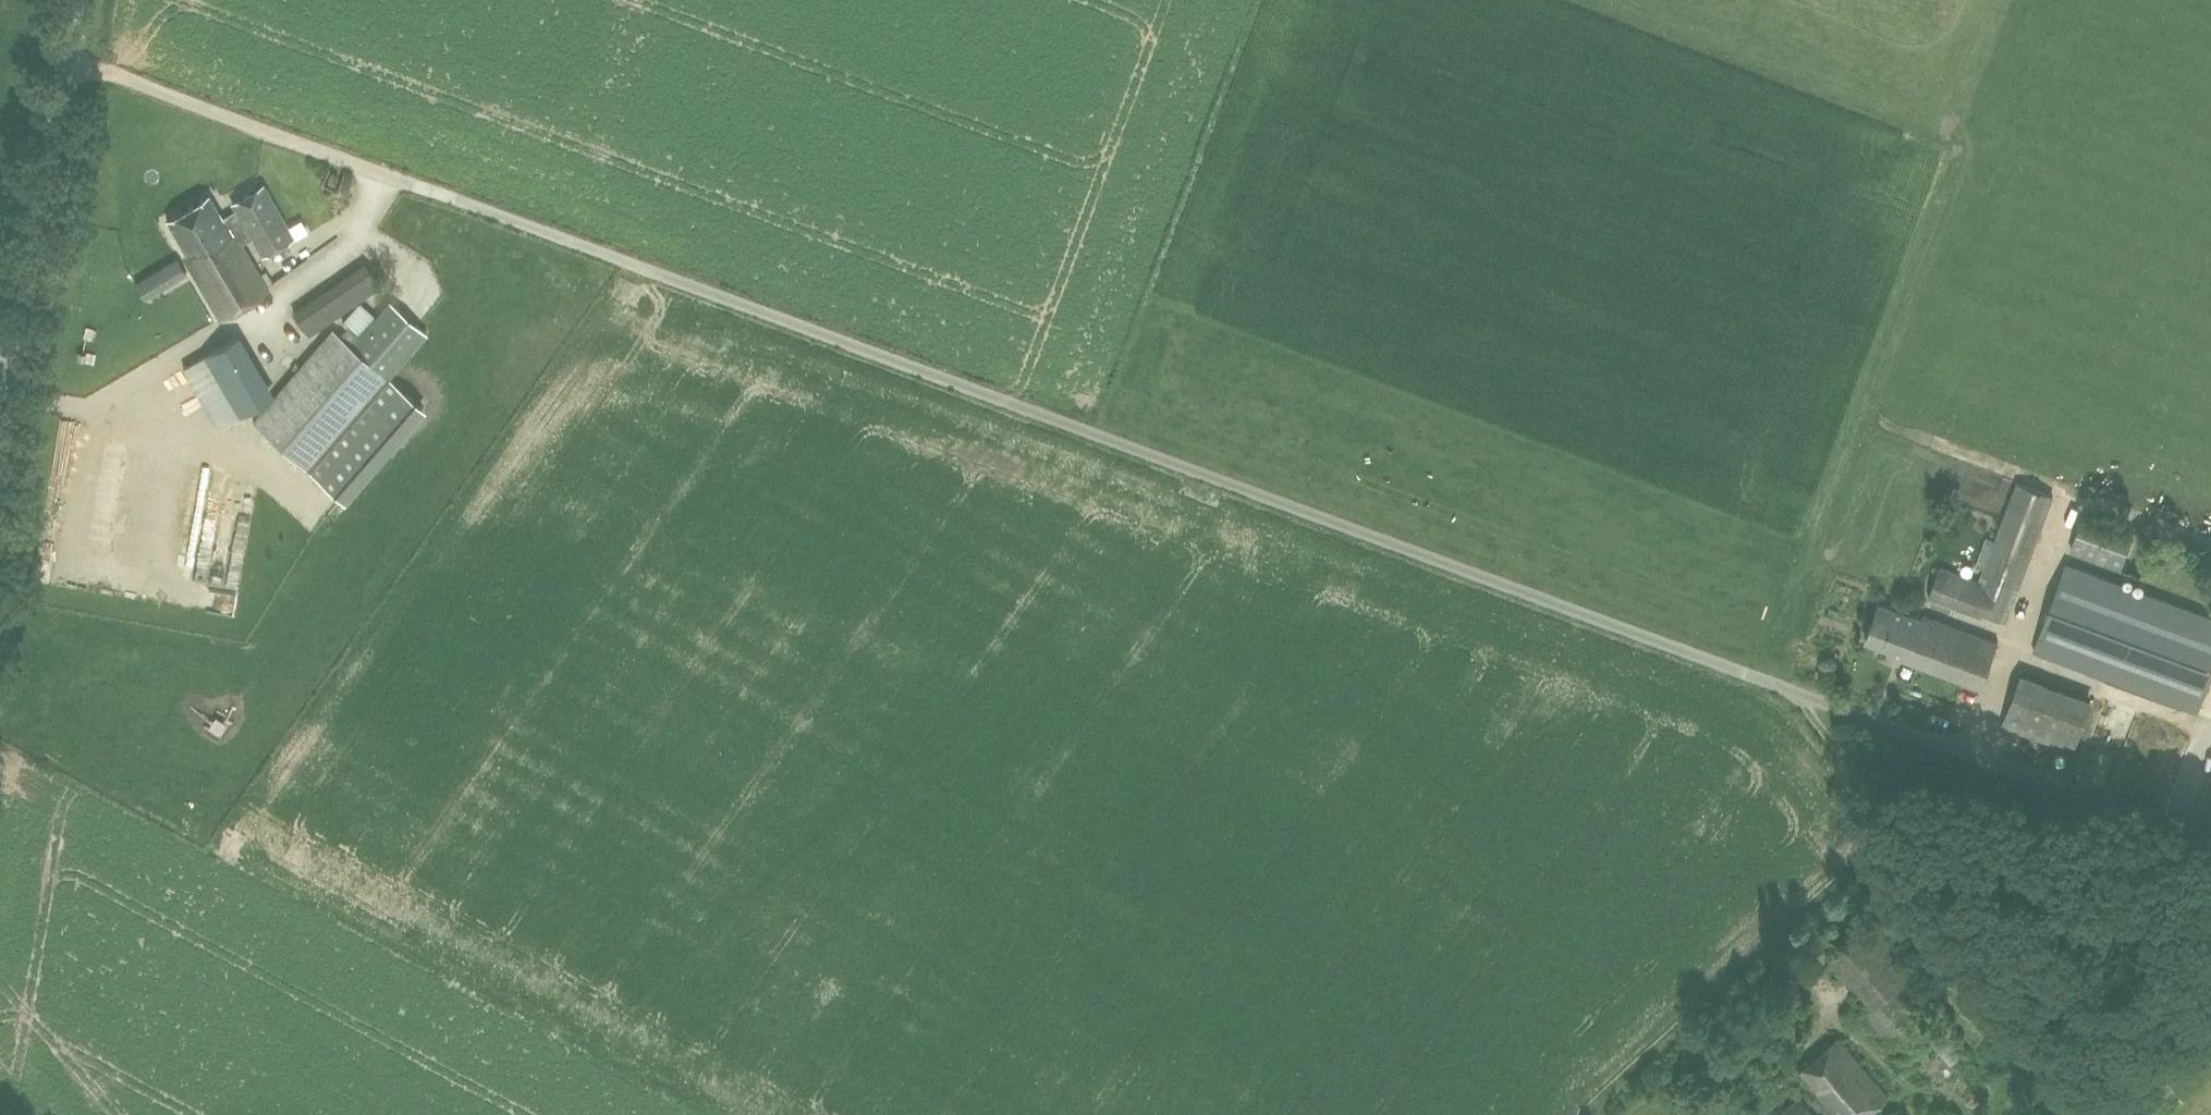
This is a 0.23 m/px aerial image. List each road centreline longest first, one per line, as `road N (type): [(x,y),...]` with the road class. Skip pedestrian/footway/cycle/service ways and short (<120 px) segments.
road 1 (track): [(2210,847),(74,58)]
road 2 (tertiary): [(0,498),(84,0)]

